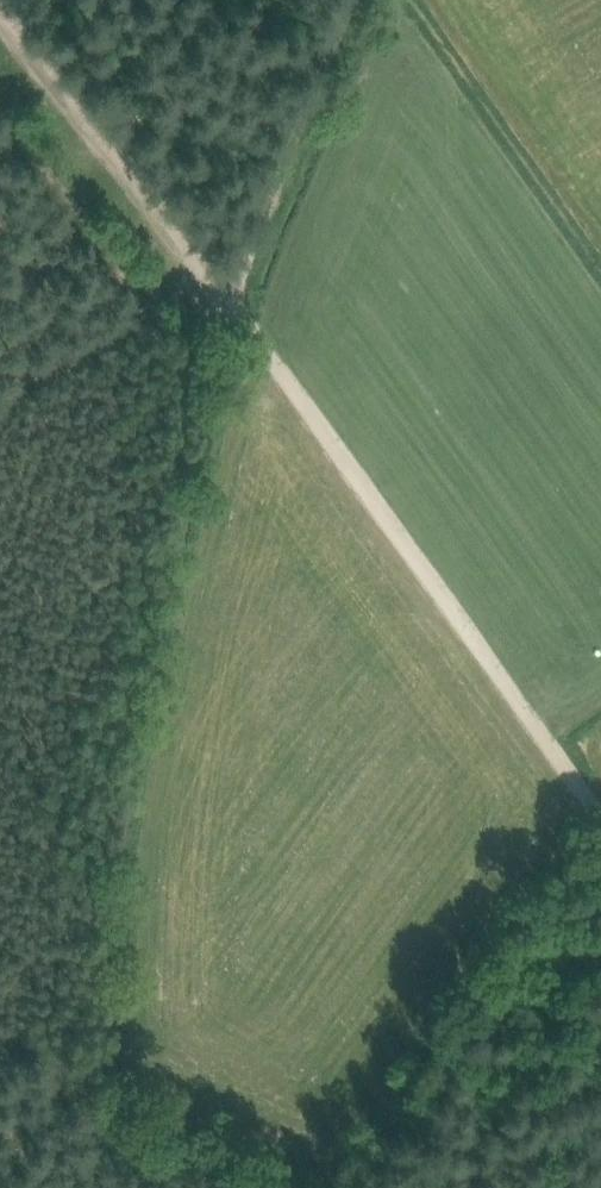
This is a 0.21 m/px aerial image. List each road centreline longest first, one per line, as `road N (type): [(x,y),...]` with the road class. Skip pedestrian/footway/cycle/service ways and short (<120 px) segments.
road 1 (track): [(600,816),(218,299)]
road 2 (track): [(218,299),(355,0)]
road 3 (track): [(0,6),(138,206)]
road 4 (track): [(172,1187),(82,1074),(0,1120)]
road 5 (track): [(0,69),(125,209),(138,206)]
road 6 (track): [(138,206),(218,299)]

